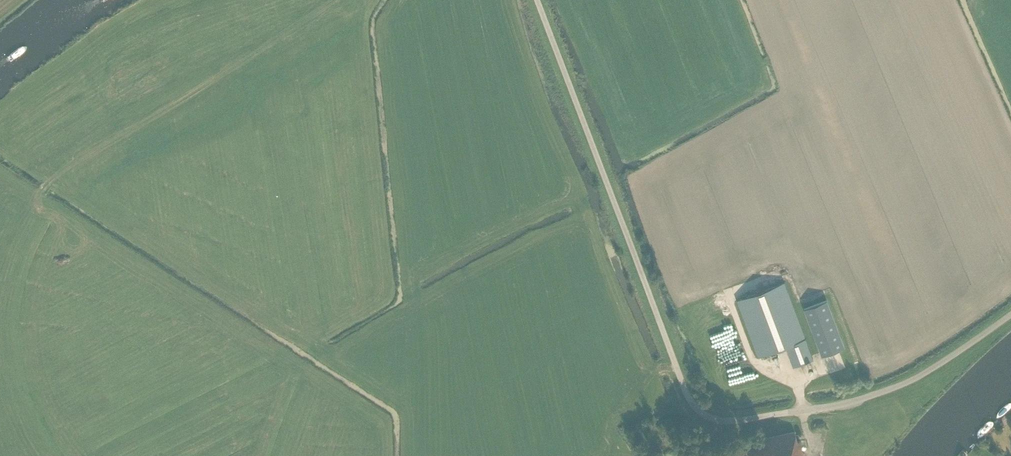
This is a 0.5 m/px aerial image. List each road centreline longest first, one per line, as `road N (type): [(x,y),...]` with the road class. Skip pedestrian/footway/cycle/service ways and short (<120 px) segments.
road 1 (unclassified): [(537,0),(685,390),(703,415),(742,420),(867,397),(932,368),(1010,313)]

